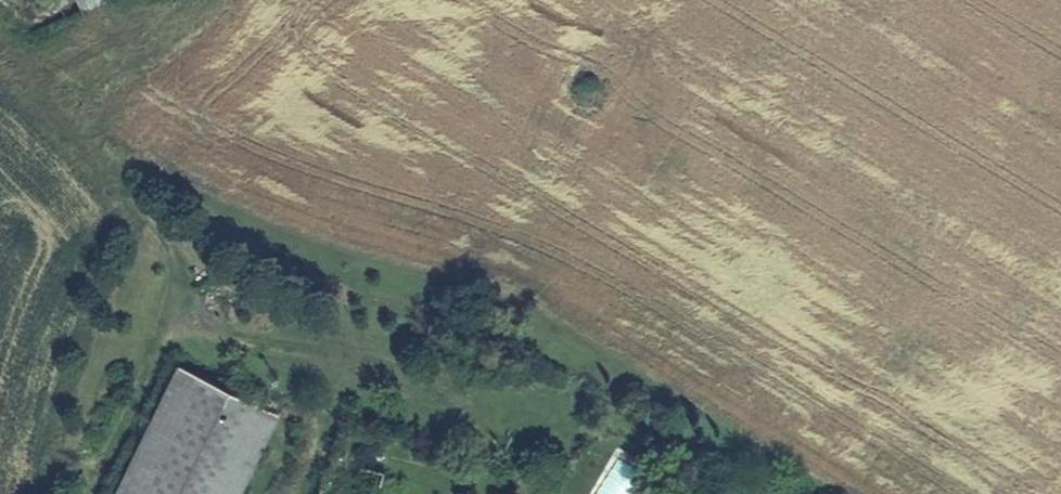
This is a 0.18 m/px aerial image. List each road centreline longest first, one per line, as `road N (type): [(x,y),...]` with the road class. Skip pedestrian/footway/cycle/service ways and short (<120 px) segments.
road 1 (track): [(0,47),(178,246),(149,350),(90,493)]

